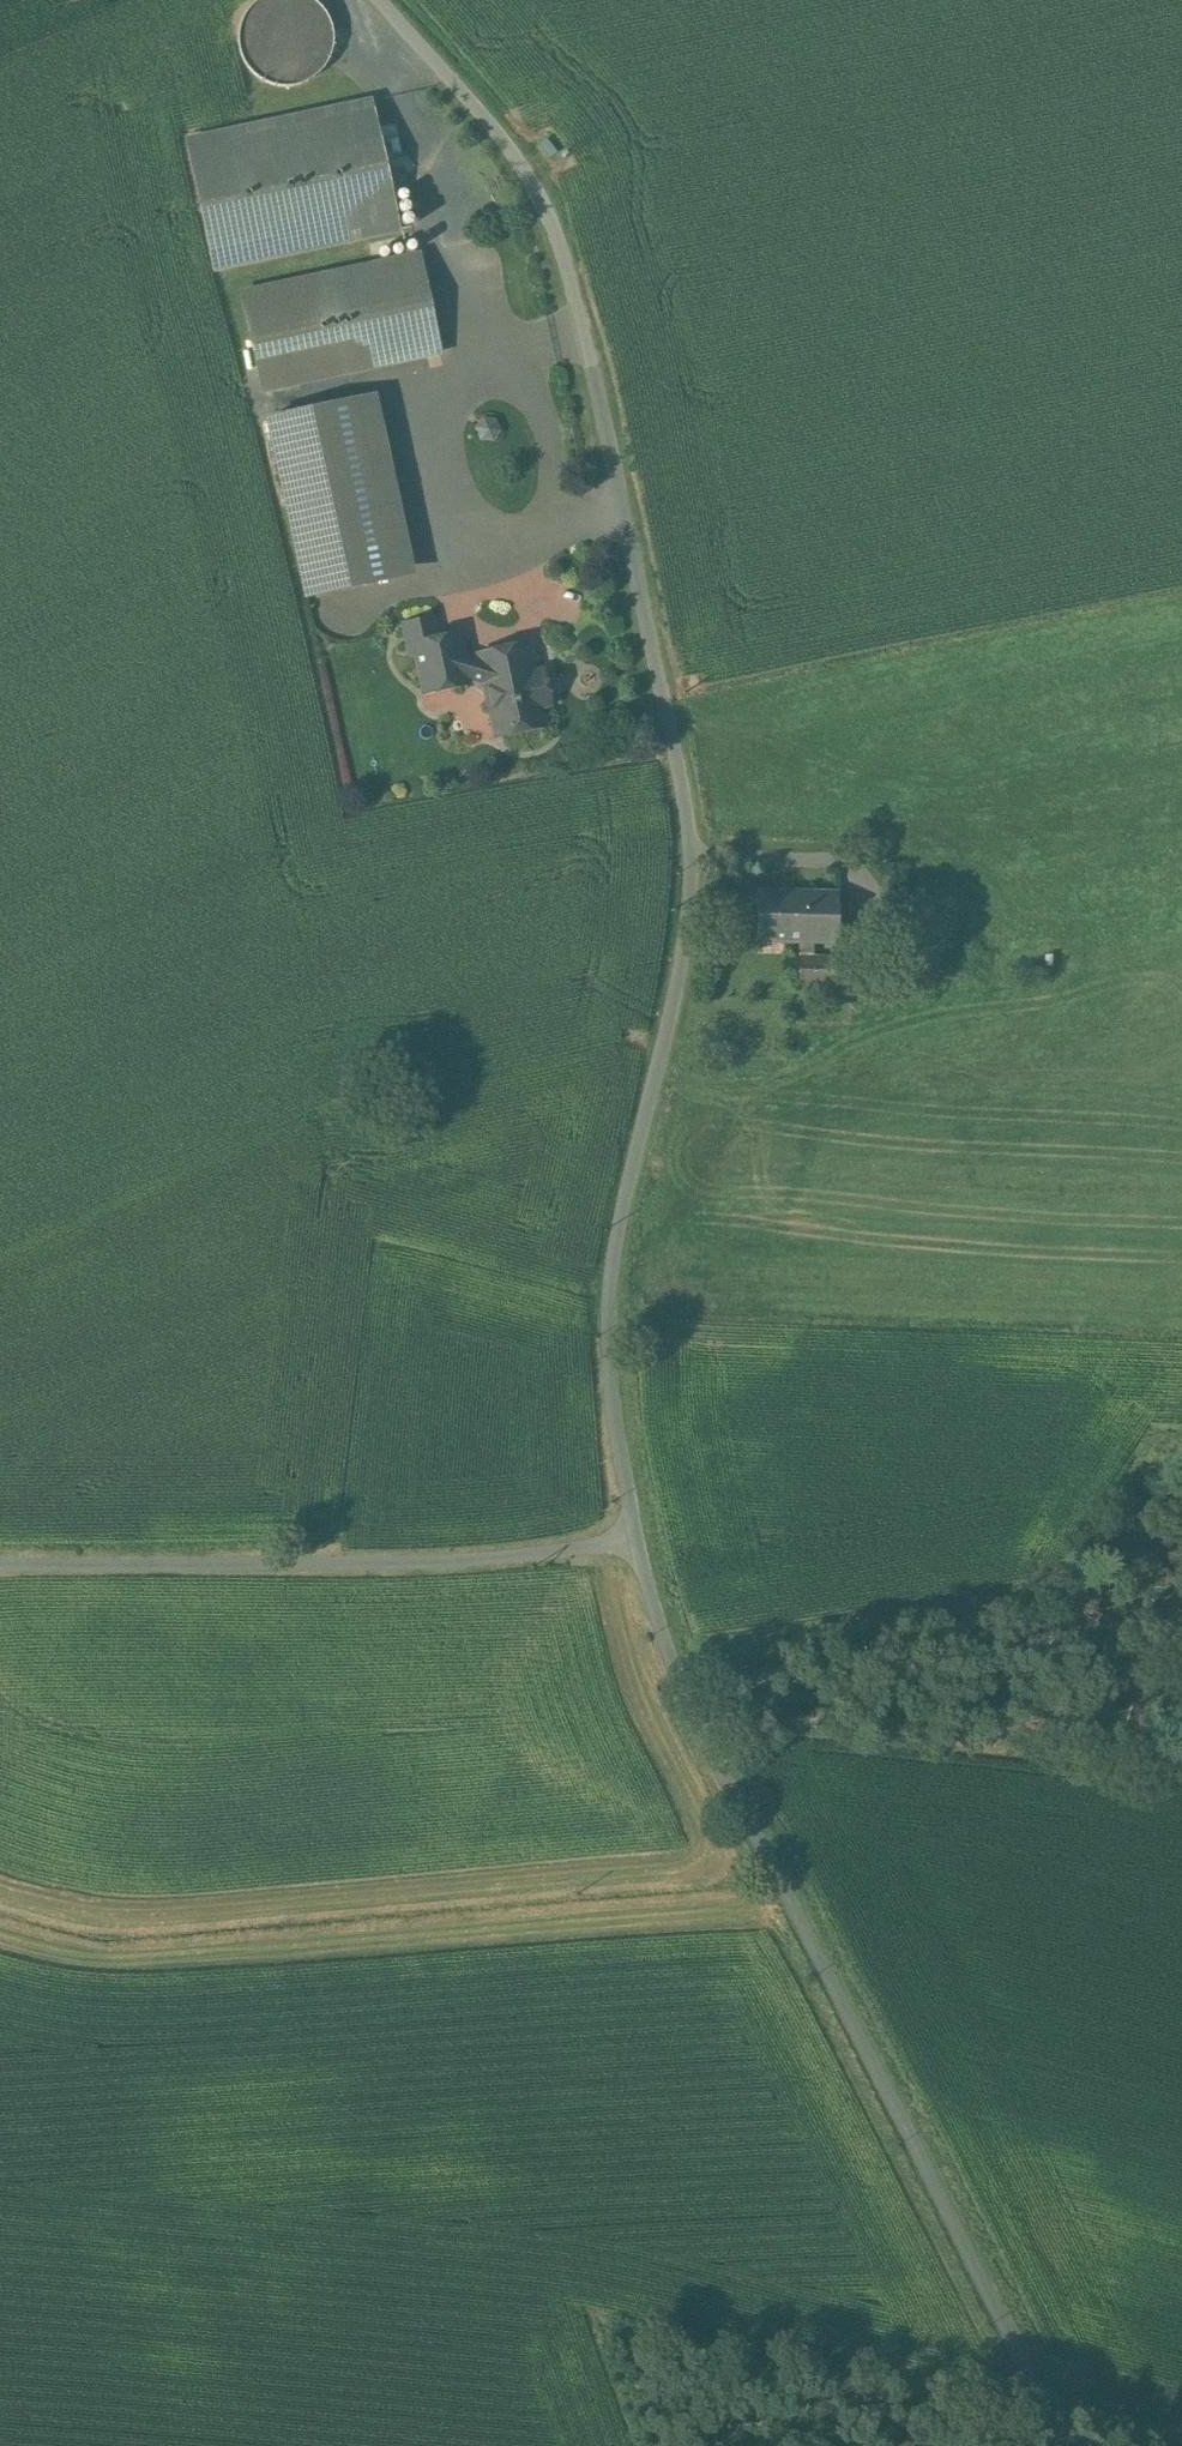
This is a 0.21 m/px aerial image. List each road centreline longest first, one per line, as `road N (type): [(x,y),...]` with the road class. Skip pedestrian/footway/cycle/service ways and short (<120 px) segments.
road 1 (unclassified): [(1061,2445),(727,1774),(628,1527),(618,1284),(698,877),(557,245),(526,171),(373,0)]

